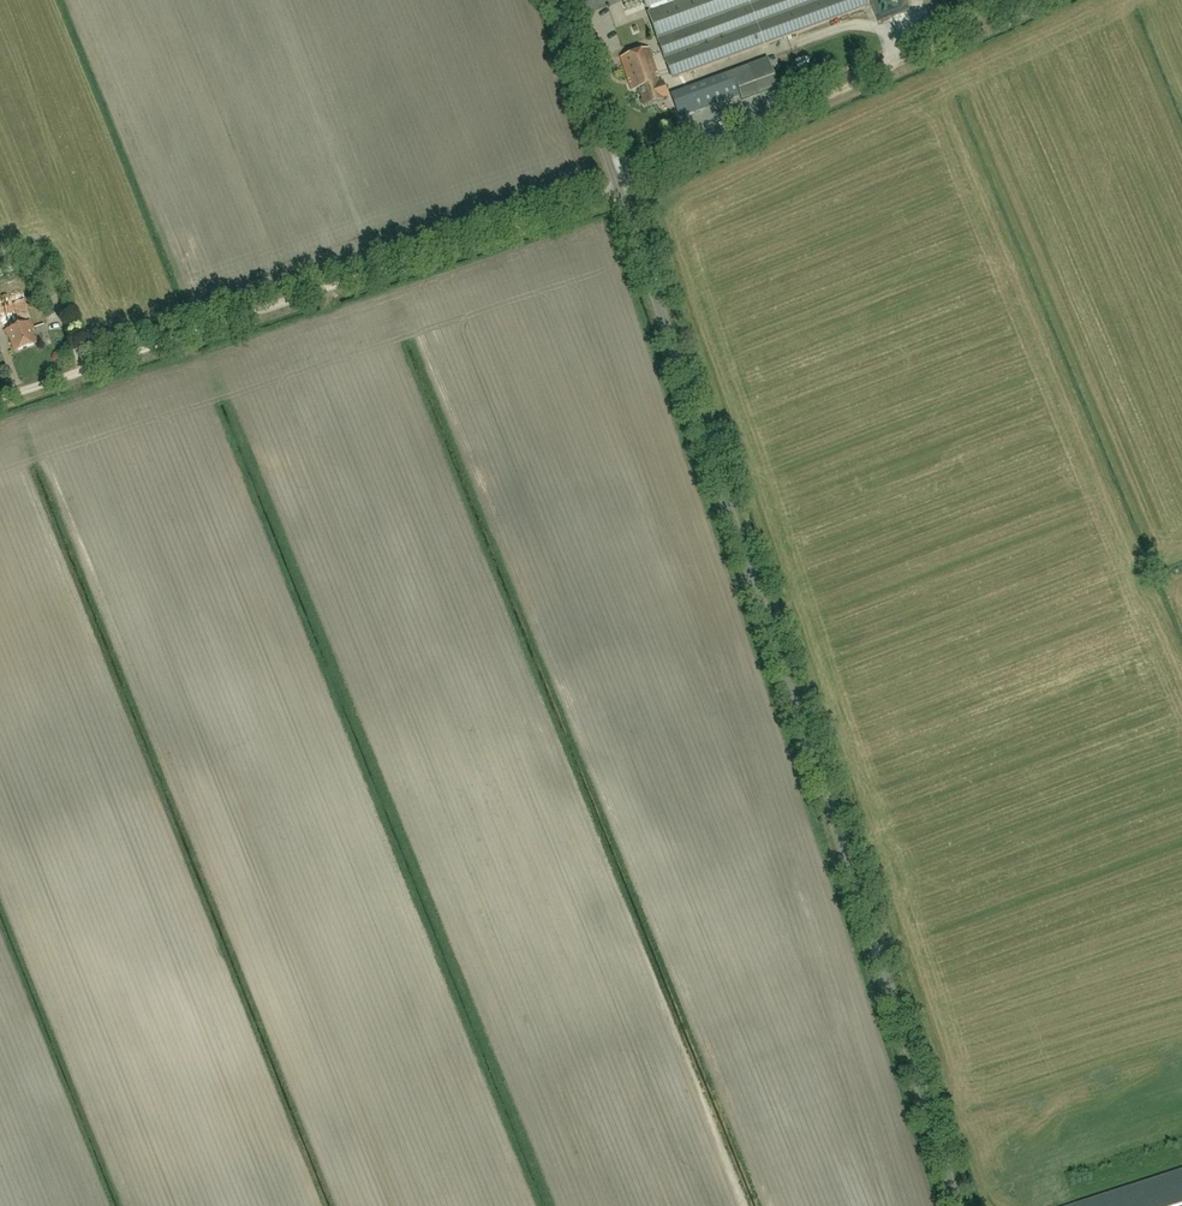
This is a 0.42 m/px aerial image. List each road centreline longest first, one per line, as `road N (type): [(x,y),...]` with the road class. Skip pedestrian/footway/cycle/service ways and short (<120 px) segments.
road 1 (unclassified): [(957,1205),(557,0)]
road 2 (track): [(0,398),(620,189),(1045,0)]

